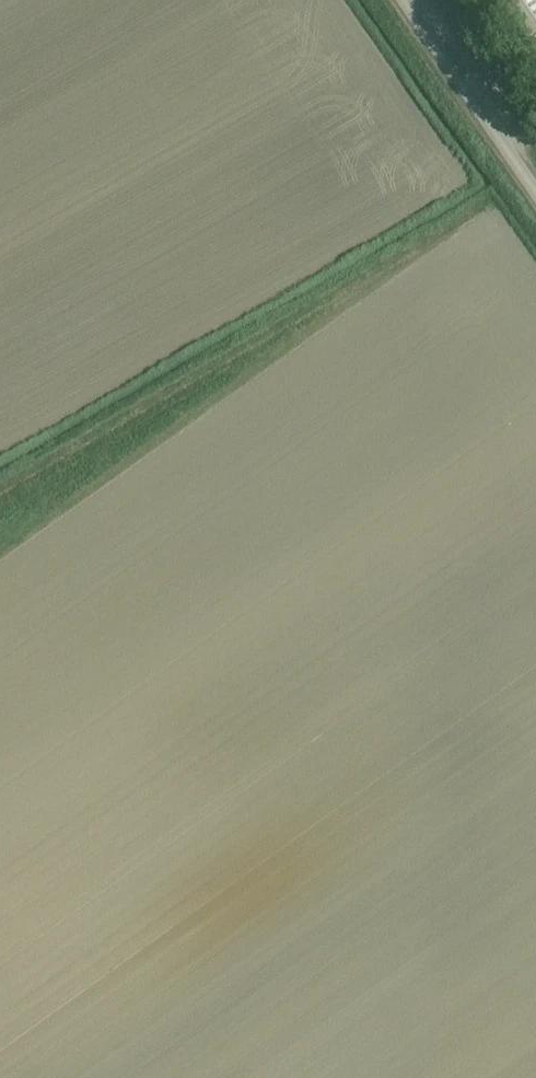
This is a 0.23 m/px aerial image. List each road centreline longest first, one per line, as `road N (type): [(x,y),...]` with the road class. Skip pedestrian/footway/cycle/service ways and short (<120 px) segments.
road 1 (unclassified): [(535,185),(410,0)]

